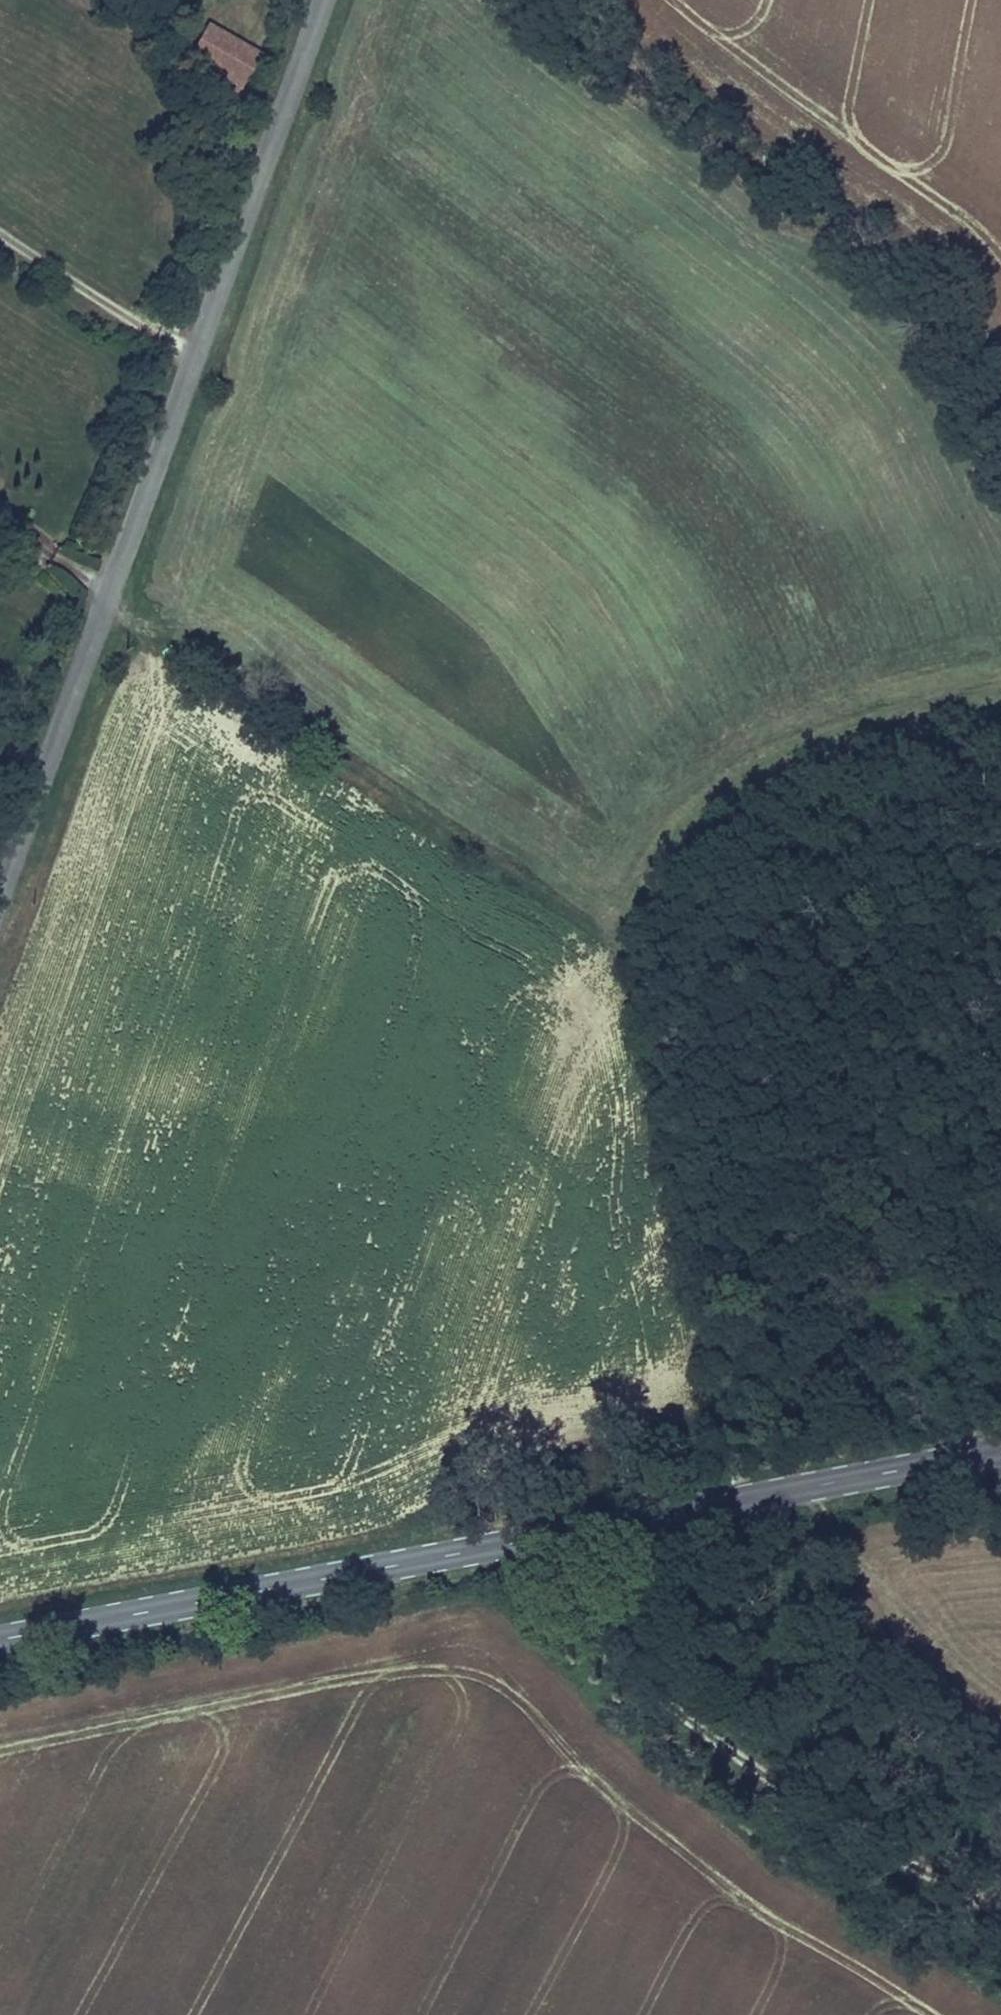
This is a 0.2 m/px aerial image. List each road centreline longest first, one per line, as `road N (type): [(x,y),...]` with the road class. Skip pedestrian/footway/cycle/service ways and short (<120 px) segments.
road 1 (primary): [(0,1642),(1000,1450)]
road 2 (tertiary): [(326,0),(0,899)]

